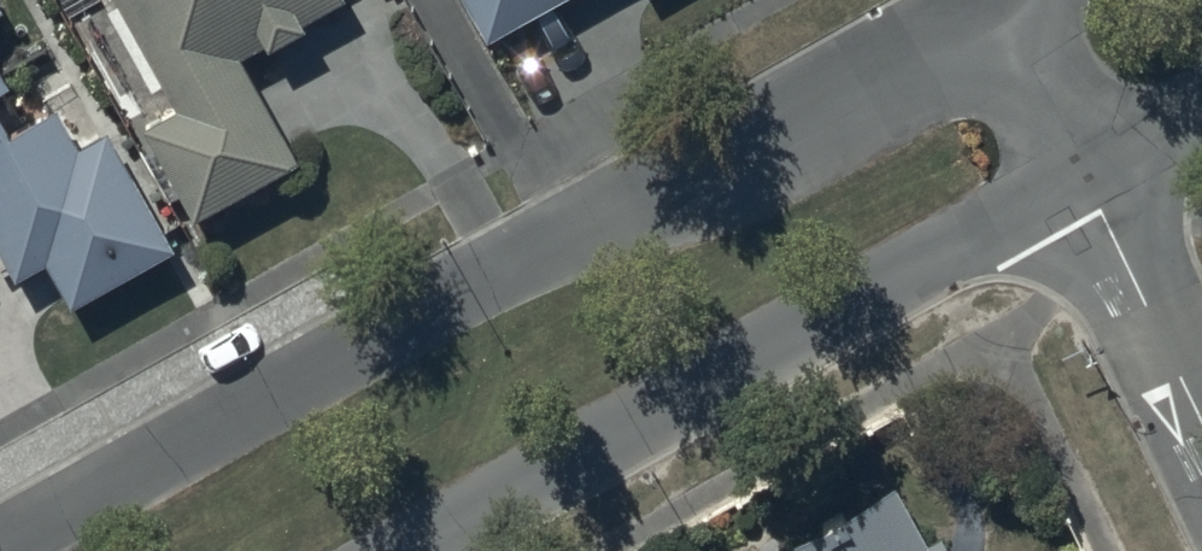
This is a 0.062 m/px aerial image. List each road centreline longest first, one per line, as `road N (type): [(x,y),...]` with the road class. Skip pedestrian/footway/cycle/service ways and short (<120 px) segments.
road 1 (residential): [(0,550),(986,0)]
road 2 (residential): [(1080,176),(411,550)]
road 3 (residential): [(1080,176),(1201,424)]
road 4 (residential): [(993,0),(1080,176)]
road 5 (residential): [(1201,107),(1080,176)]

